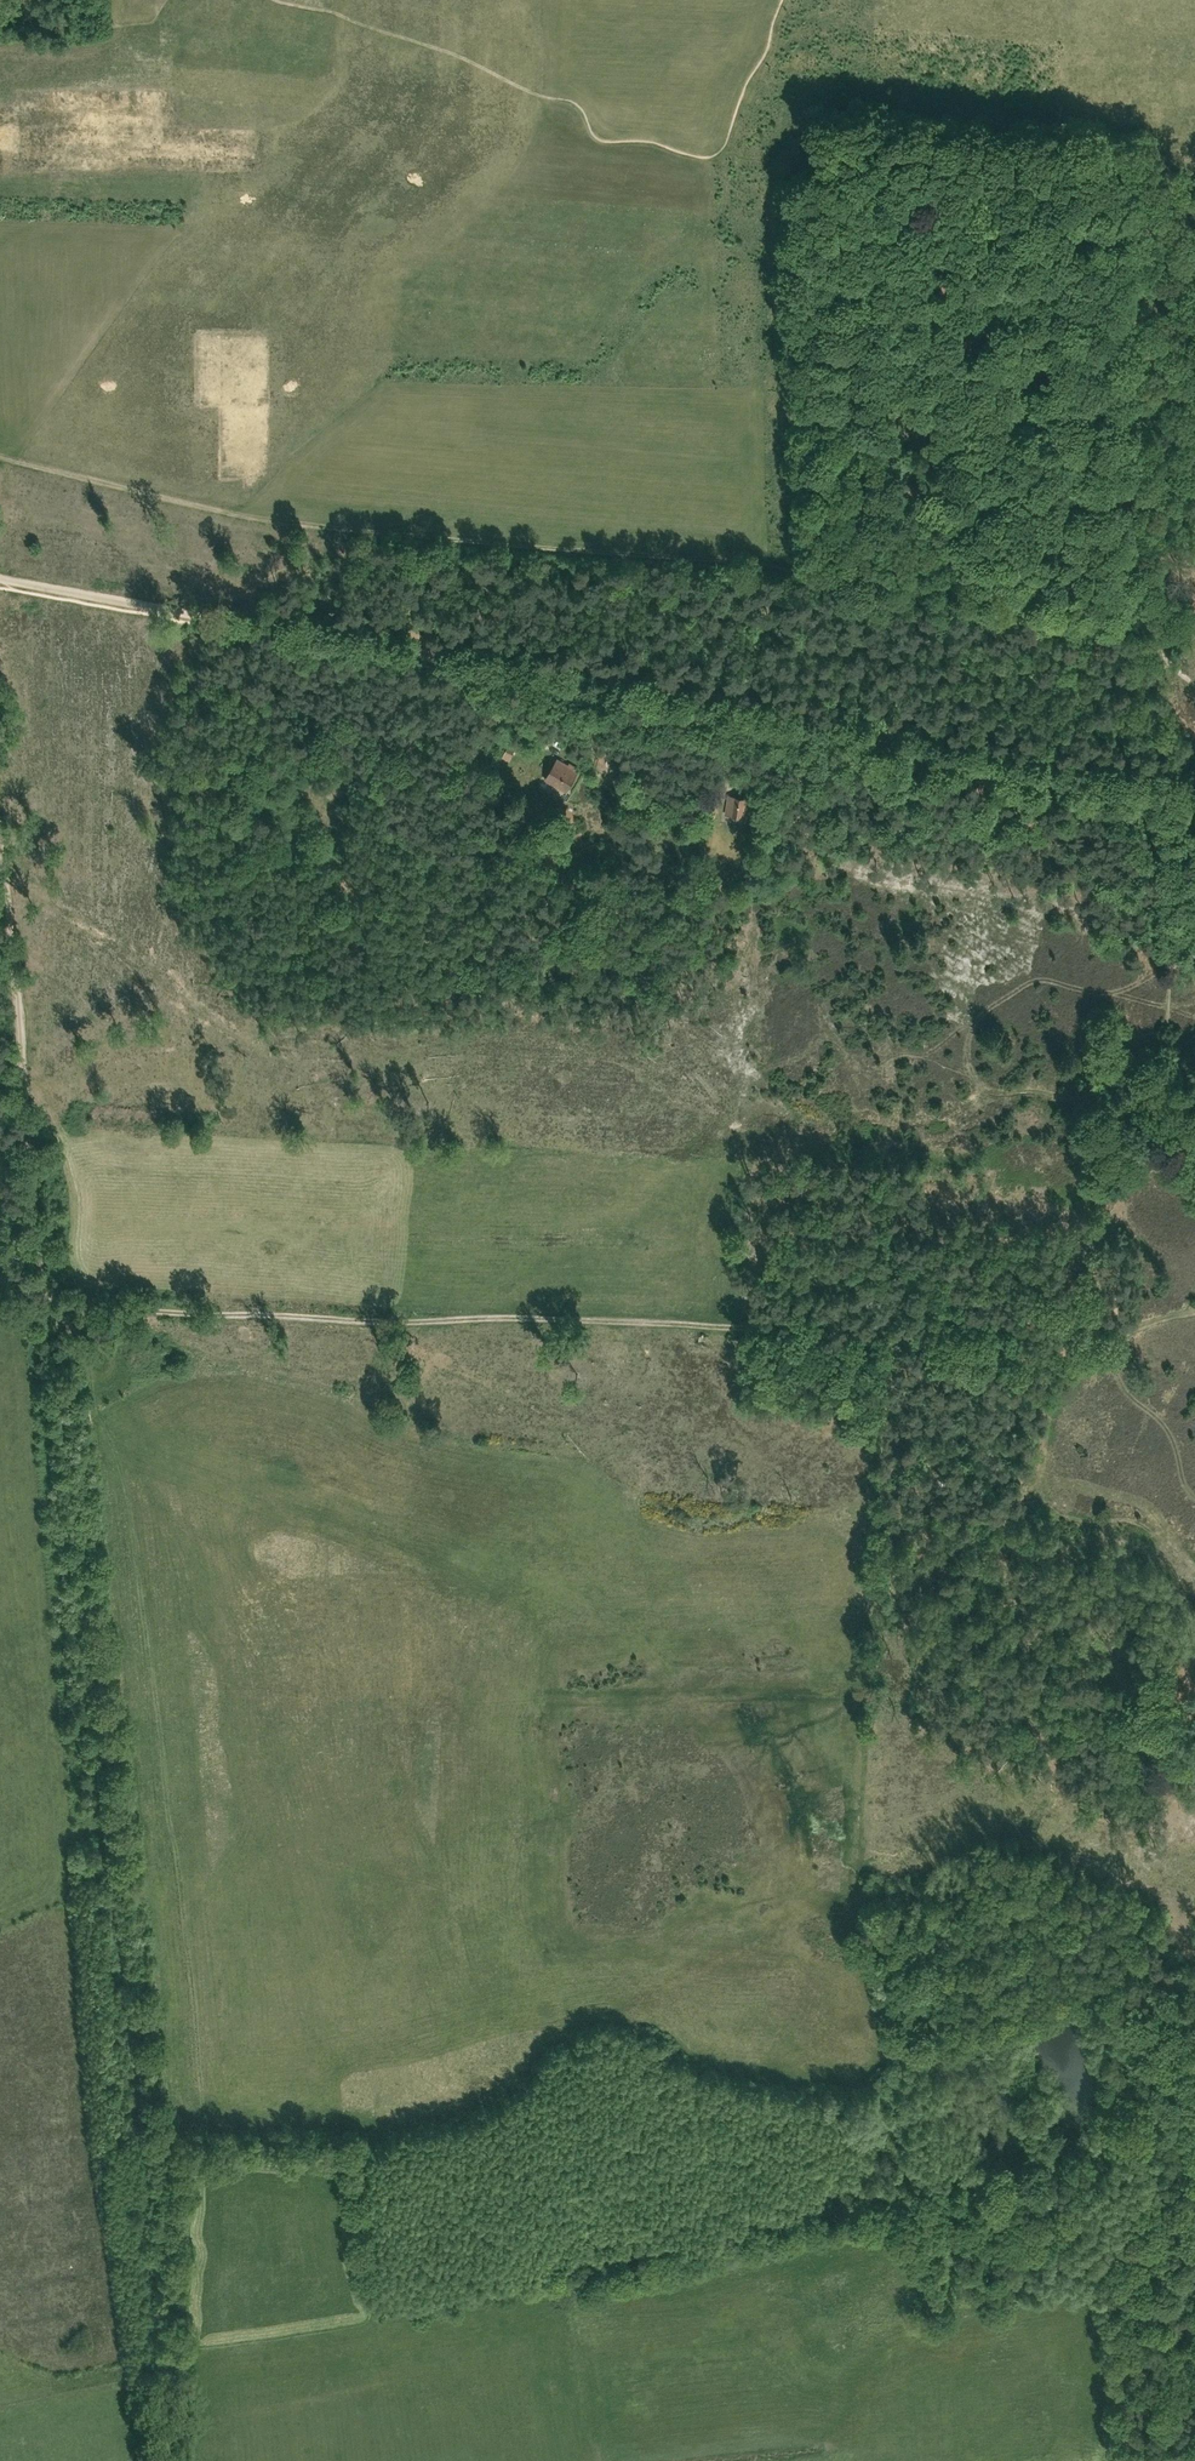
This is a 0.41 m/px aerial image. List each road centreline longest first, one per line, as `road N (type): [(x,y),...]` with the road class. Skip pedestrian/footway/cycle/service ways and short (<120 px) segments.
road 1 (track): [(0,580),(1194,800)]
road 2 (track): [(49,1301),(406,1323),(498,1318),(742,1328)]
road 3 (track): [(49,1301),(0,859)]

